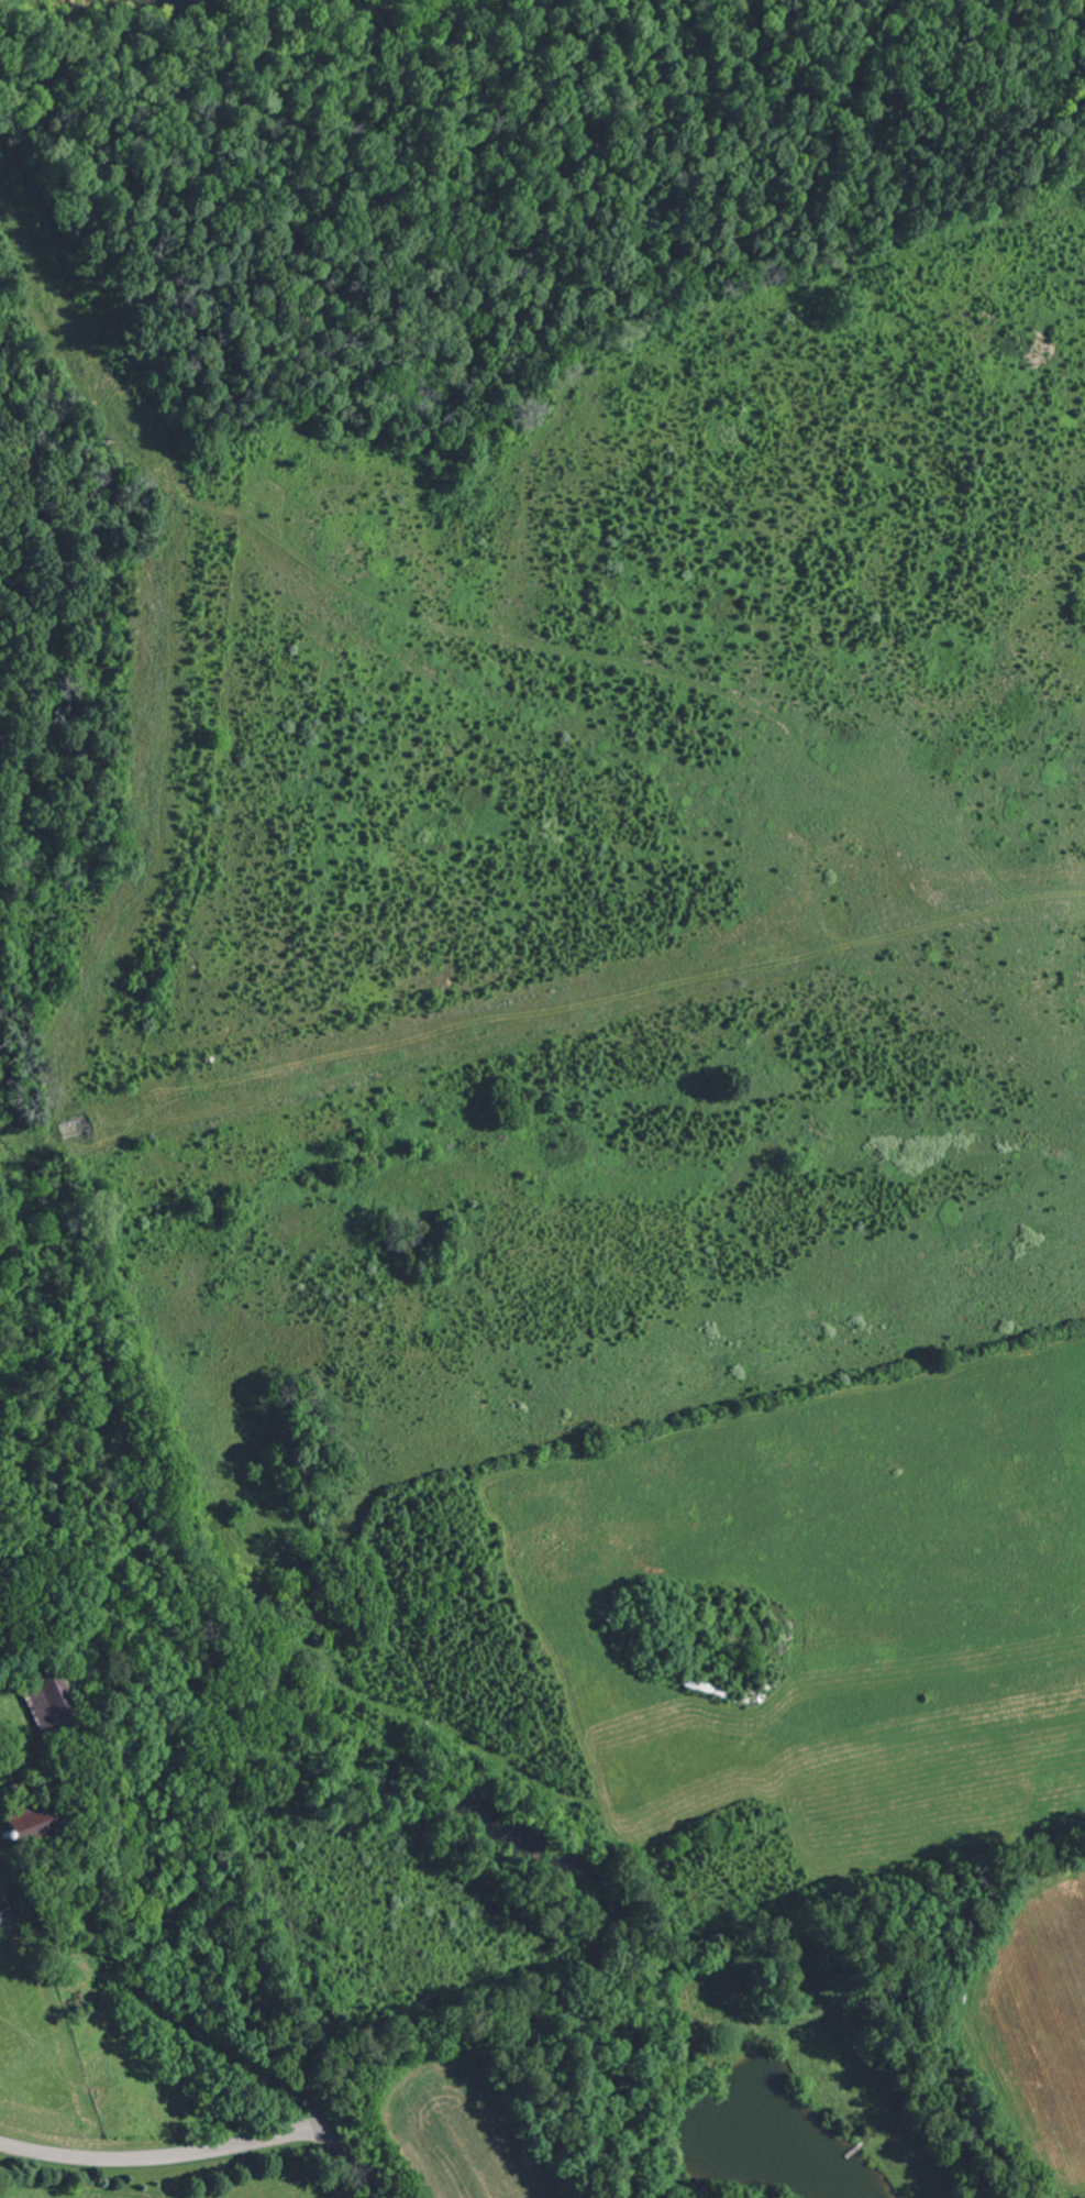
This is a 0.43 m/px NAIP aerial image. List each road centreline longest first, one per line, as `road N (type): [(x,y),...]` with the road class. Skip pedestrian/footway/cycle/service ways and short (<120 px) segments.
road 1 (residential): [(381,2197),(355,2154),(321,2129),(109,2153),(0,2136)]

